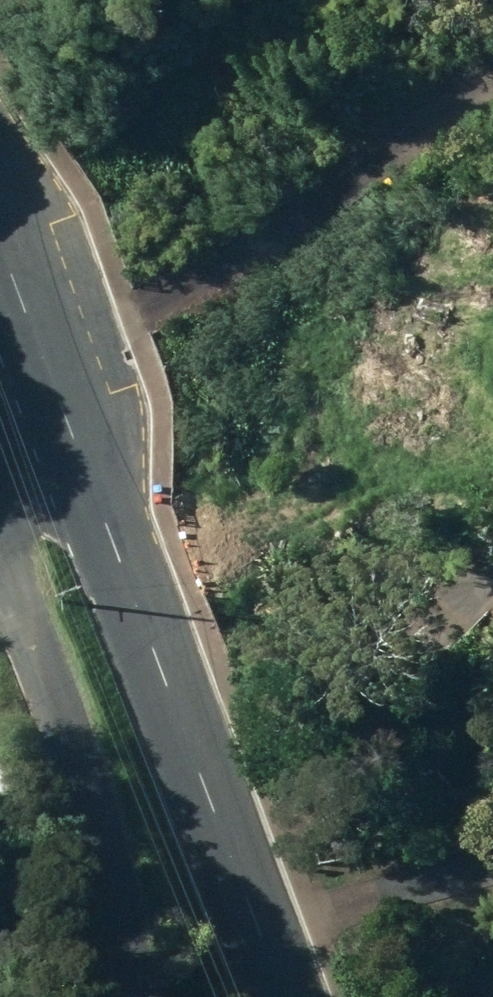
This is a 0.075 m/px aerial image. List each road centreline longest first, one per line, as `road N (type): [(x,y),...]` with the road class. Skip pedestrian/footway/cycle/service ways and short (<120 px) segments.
road 1 (tertiary): [(11,276),(282,996)]
road 2 (residential): [(128,996),(119,888),(73,728),(0,546)]
road 3 (residential): [(0,441),(11,276)]

